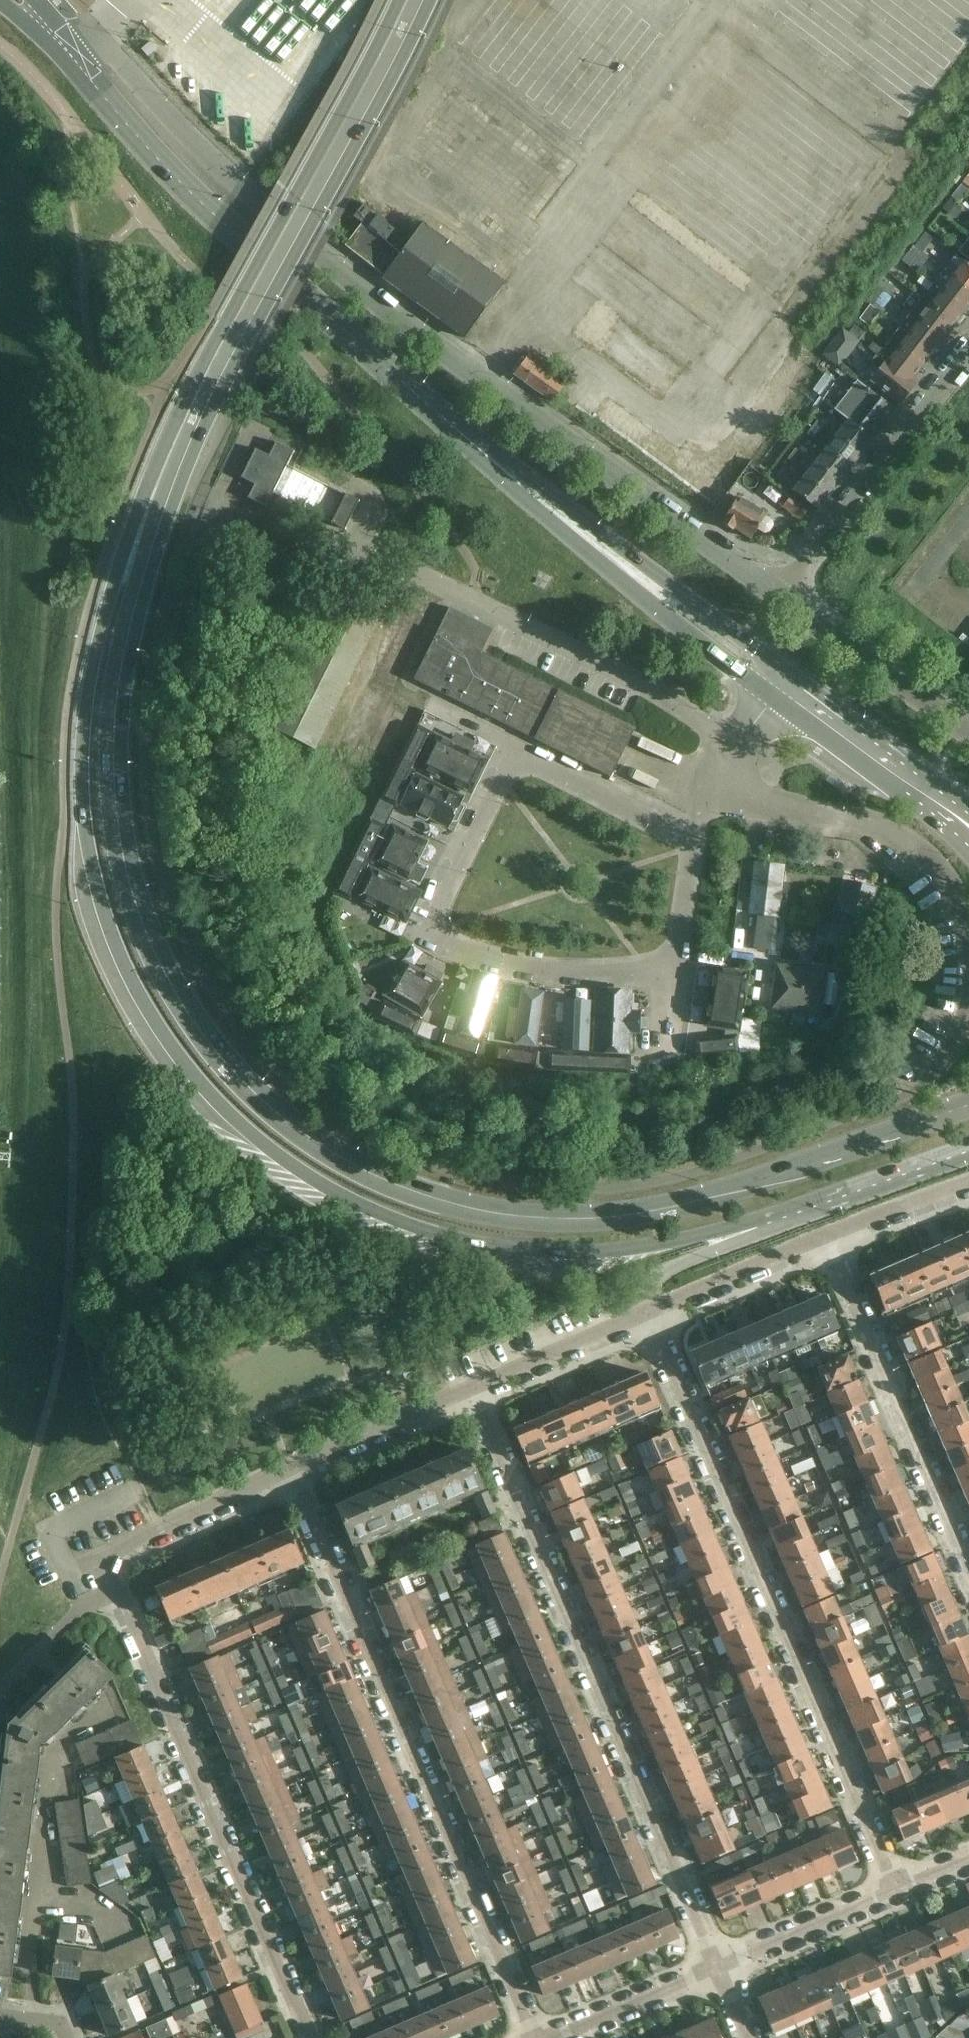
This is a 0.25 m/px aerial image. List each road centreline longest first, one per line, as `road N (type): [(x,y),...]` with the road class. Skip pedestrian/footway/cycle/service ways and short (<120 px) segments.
road 1 (secondary): [(968,1108),(709,1196),(563,1218),(487,1210),(398,1183),(340,1154),(264,1098),(228,1061),(155,945),(134,888),(117,789),(123,675),(183,440)]
road 2 (secondary): [(183,440),(149,489),(123,557),(94,659),(81,758),(94,893),(122,969),(165,1042),(289,1164),(340,1197),(431,1234),(561,1253),(632,1250),(759,1227)]
road 3 (tertiary): [(780,691),(500,467),(227,223),(106,101),(60,41)]
road 4 (residential): [(695,840),(519,757),(497,775),(428,932),(531,976),(651,976),(676,963)]
road 5 (residential): [(716,1967),(474,1384)]
road 6 (residential): [(896,1890),(647,1314)]
road 7 (residential): [(288,1470),(534,2037)]
road 8 (secondary): [(183,440),(413,0)]
road 9 (residential): [(305,2037),(113,1582)]
road 10 (unclassified): [(414,330),(251,202),(151,103),(97,30),(60,41)]
road 11 (residential): [(775,593),(414,330)]
road 12 (residential): [(968,1569),(823,1238)]
road 13 (residential): [(775,593),(968,350)]
road 14 (unclassified): [(472,601),(637,685),(736,747)]
road 15 (residential): [(736,774),(787,805),(909,842),(945,877),(968,929)]
road 16 (residential): [(968,734),(775,593)]
road 17 (residential): [(113,1582),(101,1552),(288,1470)]
road 18 (tertiary): [(968,827),(780,691)]
road 19 (secondary): [(759,1227),(968,1154)]
road 20 (residential): [(288,1470),(474,1384)]
road 21 (residential): [(896,1890),(716,1967)]
road 22 (residential): [(647,1314),(823,1238)]
road 23 (residential): [(474,1384),(647,1314)]
road 24 (residential): [(556,2037),(716,1967)]
road 25 (residential): [(0,1690),(113,1582)]
road 26 (residential): [(823,1238),(968,1183)]
road 27 (secondary): [(647,1314),(651,1287),(663,1273),(759,1227)]
road 28 (unclassified): [(472,601),(353,543)]
road 29 (residential): [(676,963),(695,840)]

